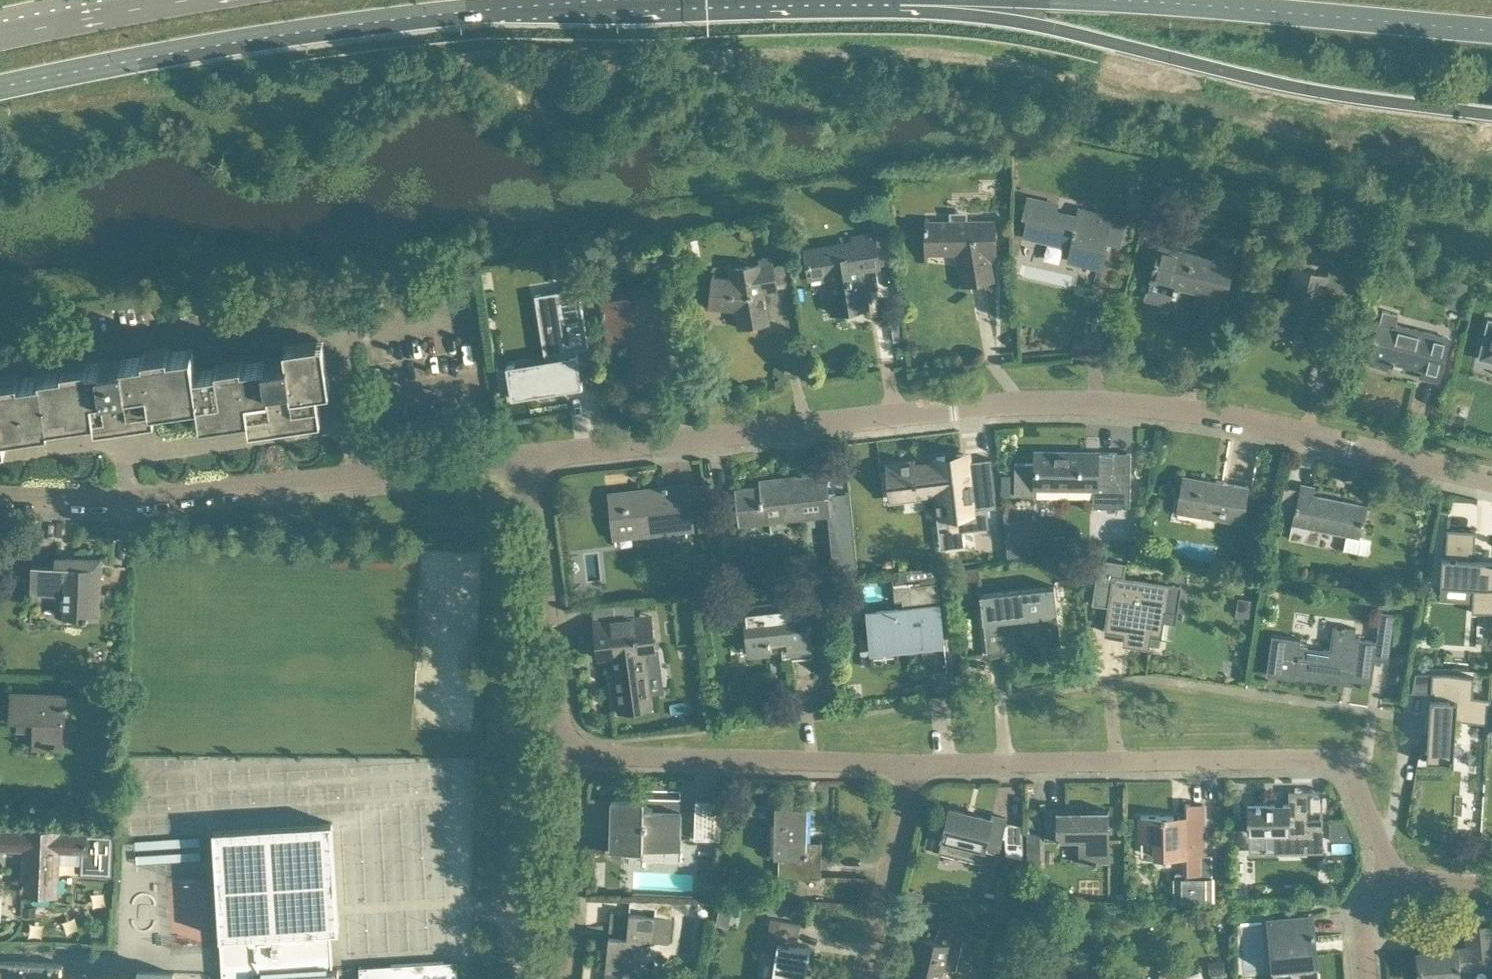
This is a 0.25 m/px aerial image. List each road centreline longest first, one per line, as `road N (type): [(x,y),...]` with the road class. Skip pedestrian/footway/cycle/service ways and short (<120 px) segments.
road 1 (residential): [(1491,482),(1264,424),(1110,403),(953,410),(526,457)]
road 2 (primary): [(0,86),(327,28),(650,0)]
road 3 (primary): [(936,0),(1308,89),(1491,112)]
road 4 (residential): [(1395,871),(1349,768),(1337,760),(913,764)]
road 5 (residential): [(526,457),(129,501),(0,498)]
road 6 (primary): [(1130,0),(1491,30)]
road 7 (residential): [(913,764),(567,755)]
road 8 (residential): [(567,755),(526,457)]
road 9 (residential): [(561,978),(567,755)]
road 10 (residential): [(913,764),(862,978)]
road 11 (primary): [(187,0),(0,39)]

